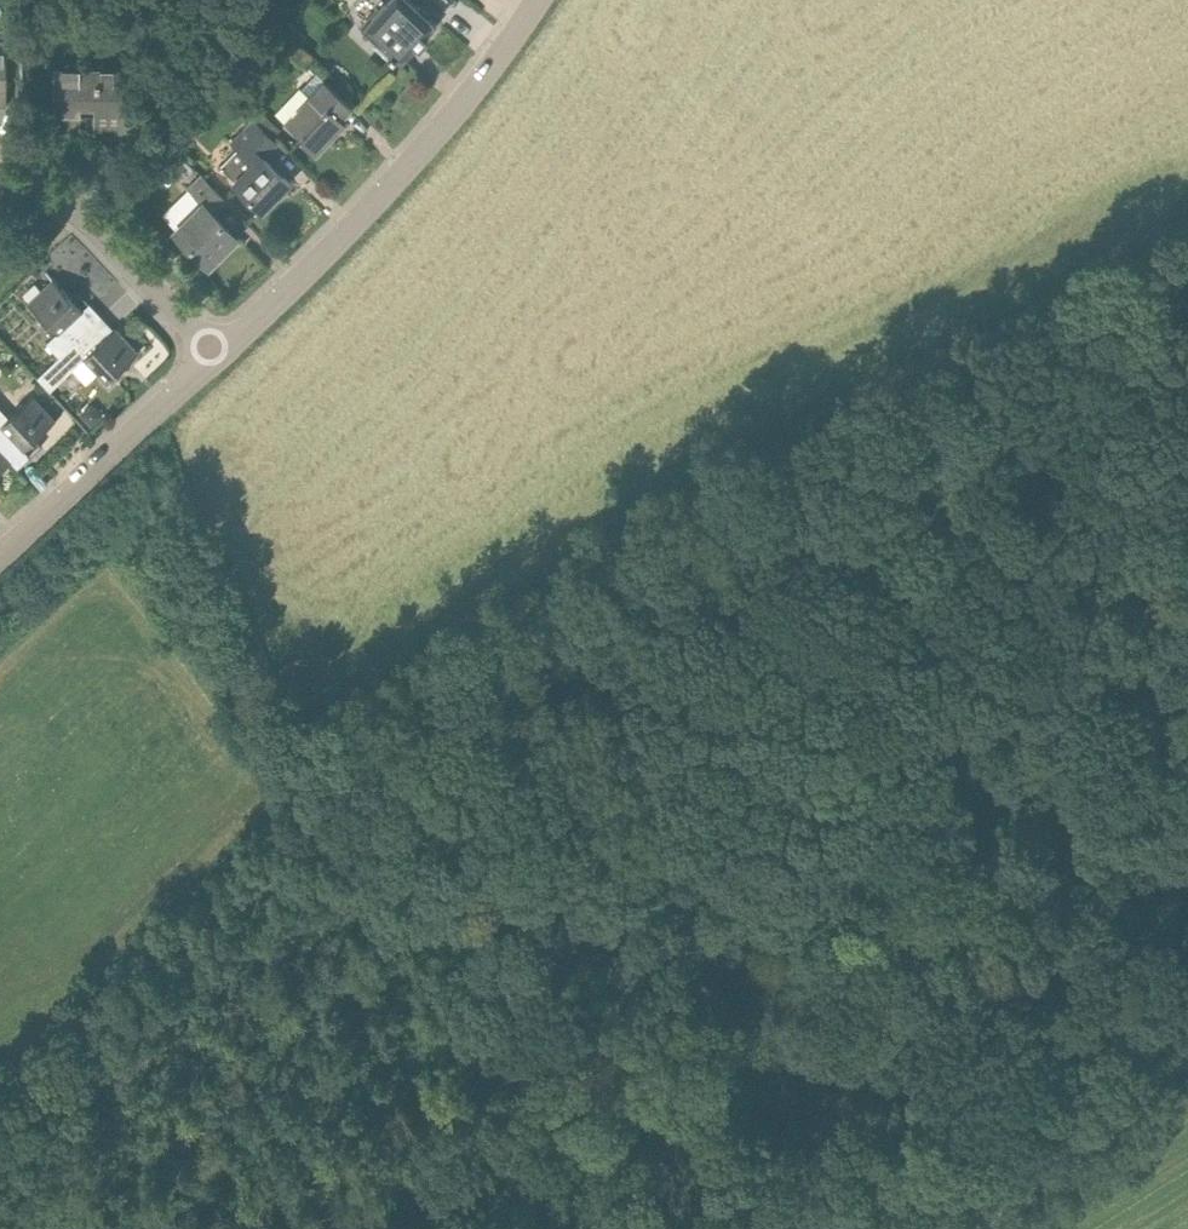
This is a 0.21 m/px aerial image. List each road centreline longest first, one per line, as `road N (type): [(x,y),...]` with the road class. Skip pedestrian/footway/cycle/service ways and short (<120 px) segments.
road 1 (tertiary): [(217,355),(390,186),(538,0)]
road 2 (track): [(923,1228),(1187,1063)]
road 3 (tertiary): [(0,556),(217,355)]
road 4 (residential): [(0,165),(70,195),(217,355)]

